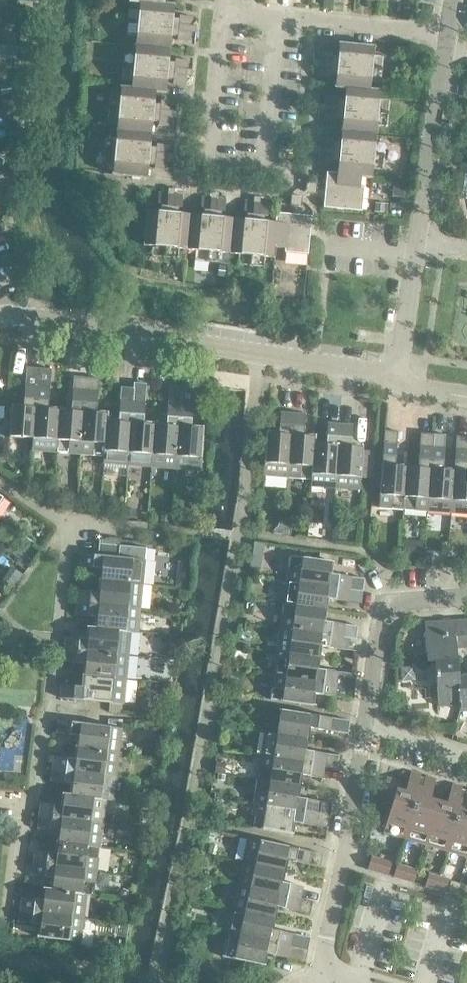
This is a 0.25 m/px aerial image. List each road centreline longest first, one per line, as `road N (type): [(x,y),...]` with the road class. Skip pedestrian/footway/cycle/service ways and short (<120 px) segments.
road 1 (residential): [(6,960),(18,806),(33,792),(71,524)]
road 2 (residential): [(398,378),(2,314)]
road 3 (residential): [(276,19),(264,165),(210,160),(222,13)]
road 4 (residential): [(343,982),(318,976),(365,726)]
road 5 (residential): [(365,726),(384,602),(466,595)]
road 6 (residential): [(422,241),(451,41)]
road 7 (residential): [(451,41),(276,19)]
road 8 (residential): [(398,378),(422,241)]
road 9 (residential): [(200,530),(71,524)]

